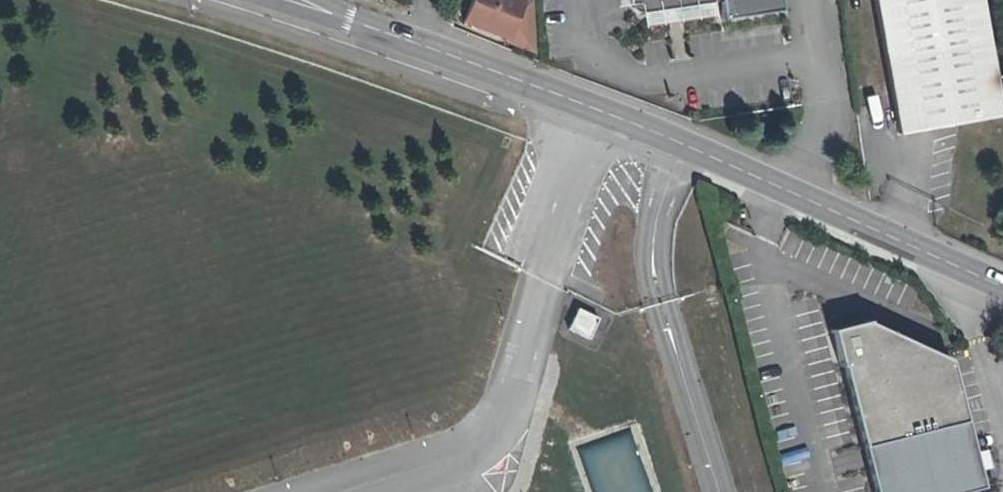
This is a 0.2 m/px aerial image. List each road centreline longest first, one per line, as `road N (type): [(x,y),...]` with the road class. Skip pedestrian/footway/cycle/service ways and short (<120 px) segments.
road 1 (tertiary): [(1002,288),(686,147),(396,37)]
road 2 (tertiary): [(268,0),(396,37)]

